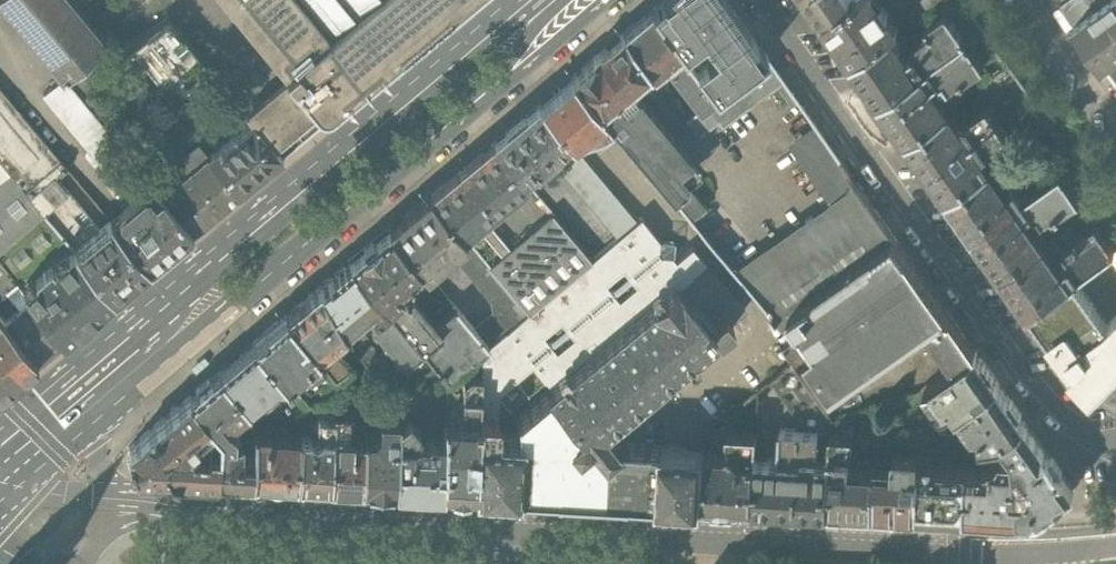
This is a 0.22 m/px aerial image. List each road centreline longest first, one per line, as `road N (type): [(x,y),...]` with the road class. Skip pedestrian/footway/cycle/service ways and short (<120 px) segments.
road 1 (primary): [(1046,555),(169,508)]
road 2 (unclassified): [(765,0),(1023,368),(1074,423),(1115,444)]
road 3 (secondary): [(202,296),(244,293),(522,62),(533,17)]
road 4 (secondary): [(533,17),(488,23),(213,257),(202,296)]
road 5 (primary): [(142,504),(116,485),(99,447),(113,371)]
road 6 (secondary): [(0,468),(113,371)]
road 7 (primary): [(142,504),(0,489)]

